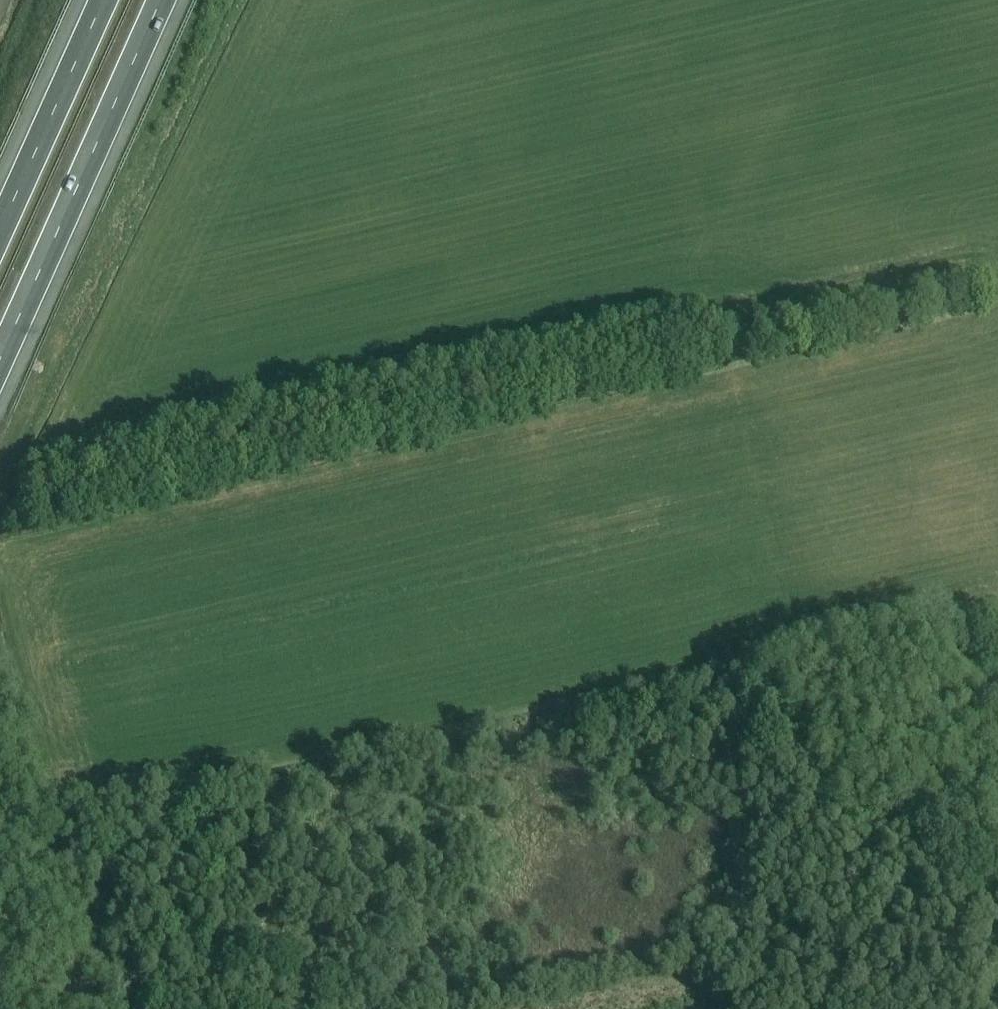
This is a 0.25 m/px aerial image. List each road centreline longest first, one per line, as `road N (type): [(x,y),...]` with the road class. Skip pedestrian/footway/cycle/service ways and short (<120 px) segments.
road 1 (motorway): [(0,364),(165,0)]
road 2 (motorway): [(105,0),(0,232)]

